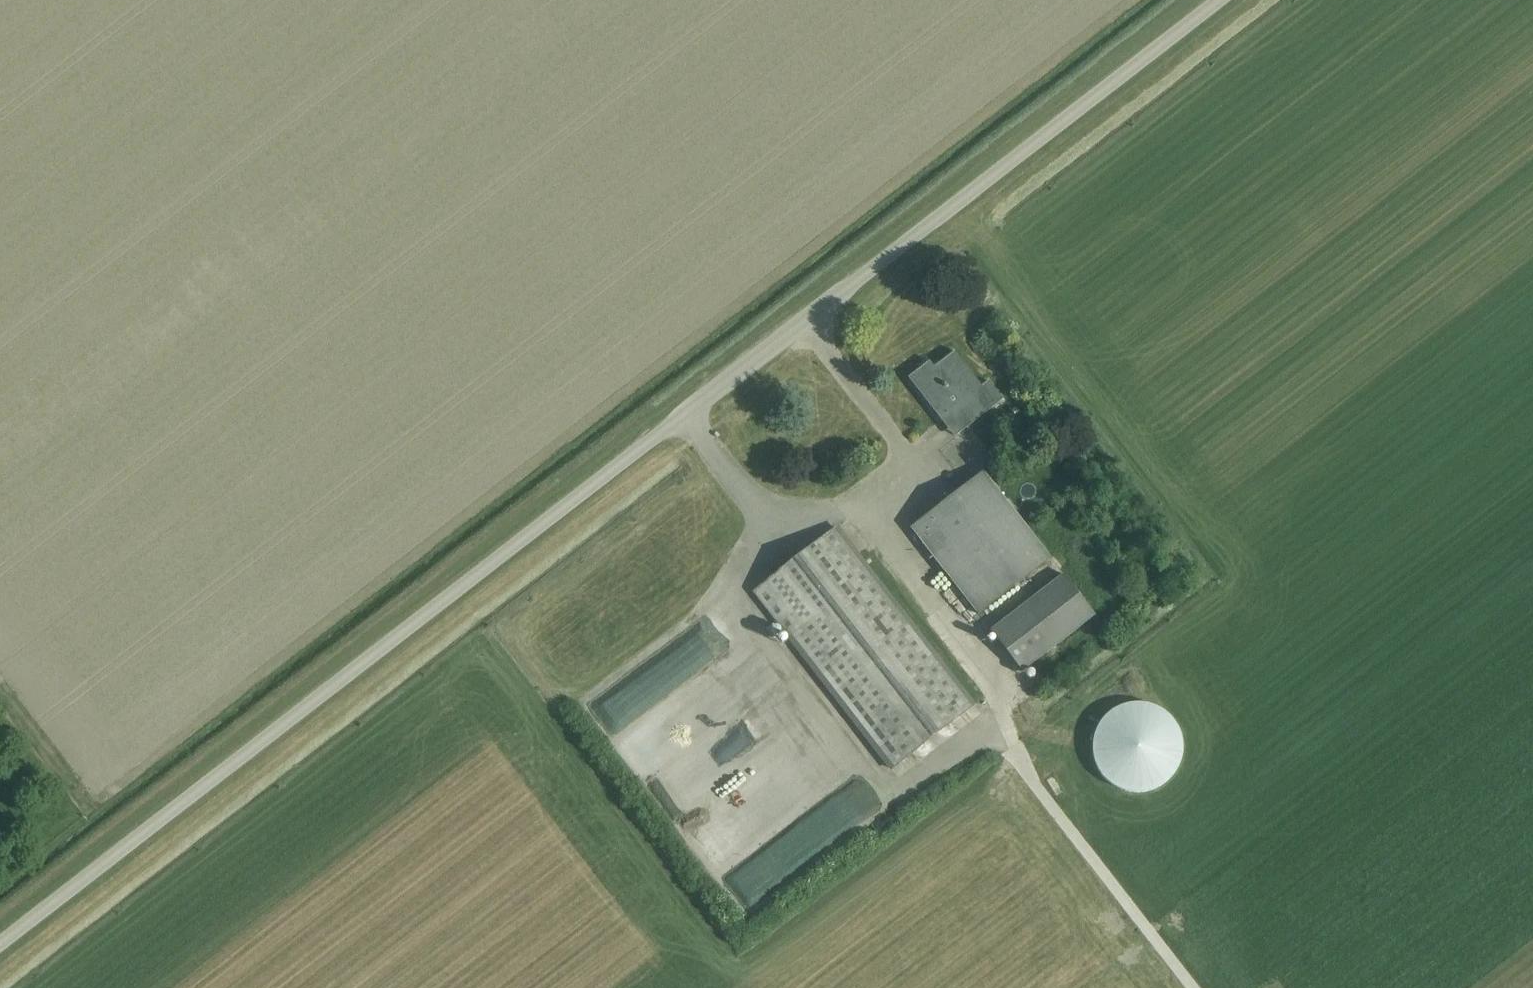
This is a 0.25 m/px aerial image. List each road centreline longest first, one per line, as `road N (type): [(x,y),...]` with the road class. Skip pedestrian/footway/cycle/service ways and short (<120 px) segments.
road 1 (unclassified): [(0,946),(521,553),(1217,0)]

